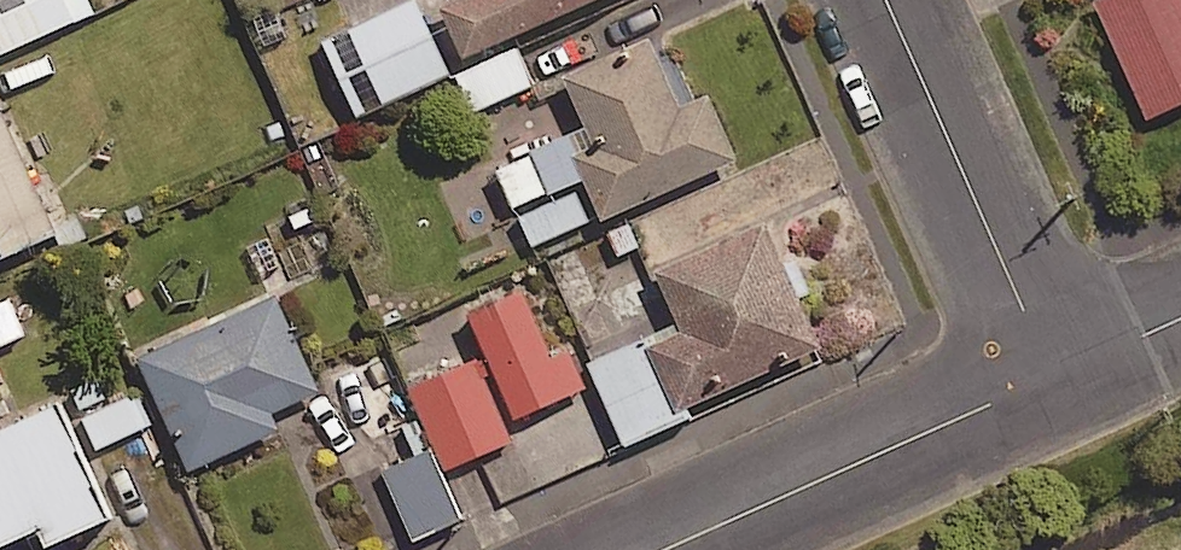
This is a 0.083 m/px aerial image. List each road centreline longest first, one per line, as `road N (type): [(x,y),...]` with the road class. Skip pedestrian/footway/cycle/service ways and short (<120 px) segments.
road 1 (residential): [(1047,381),(879,0)]
road 2 (residential): [(1047,381),(669,549)]
road 3 (residential): [(1180,321),(1047,381)]

